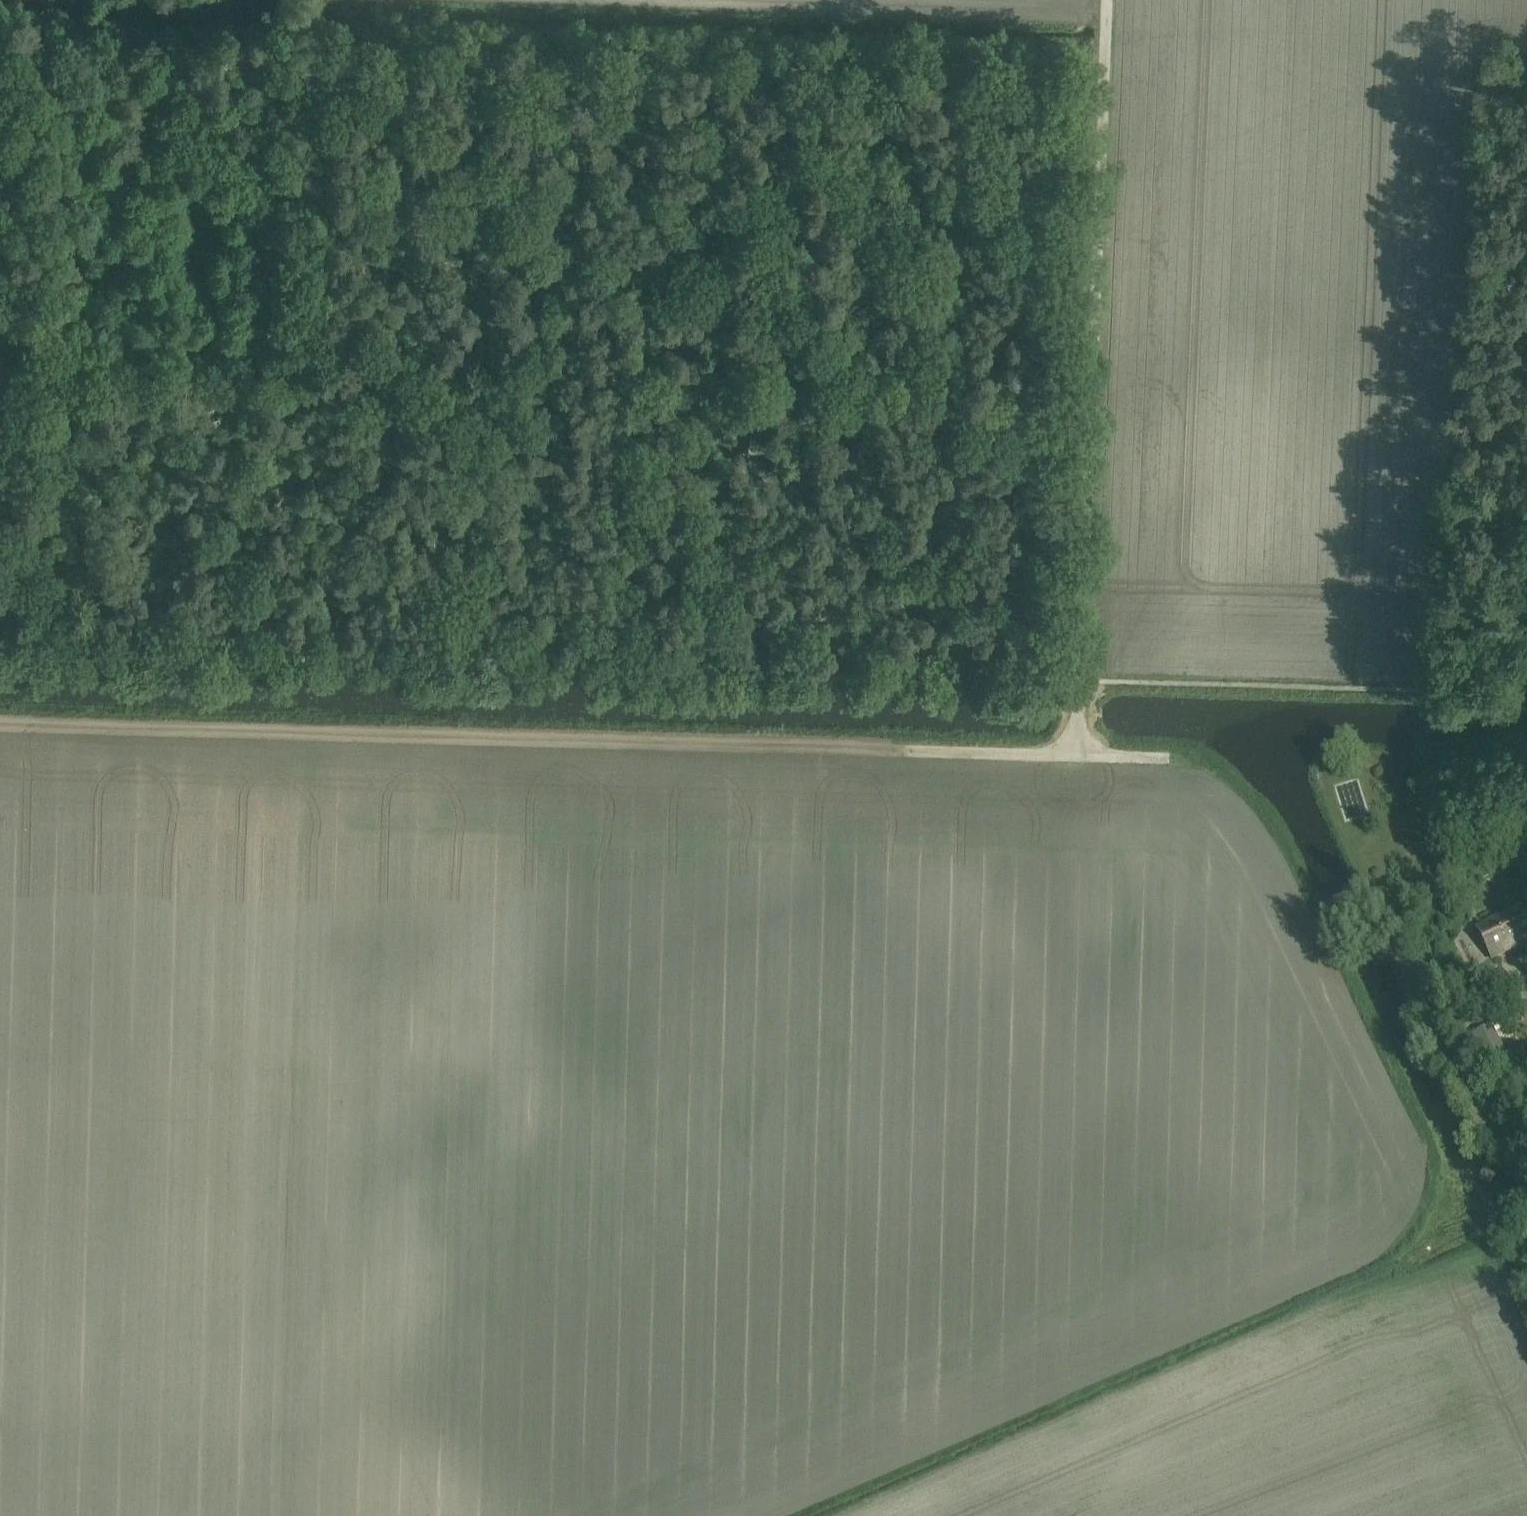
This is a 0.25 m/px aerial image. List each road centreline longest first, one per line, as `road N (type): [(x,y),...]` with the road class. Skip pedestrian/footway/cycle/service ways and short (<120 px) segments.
road 1 (unclassified): [(1104,0),(1077,755)]
road 2 (unclassified): [(906,750),(1077,755)]

